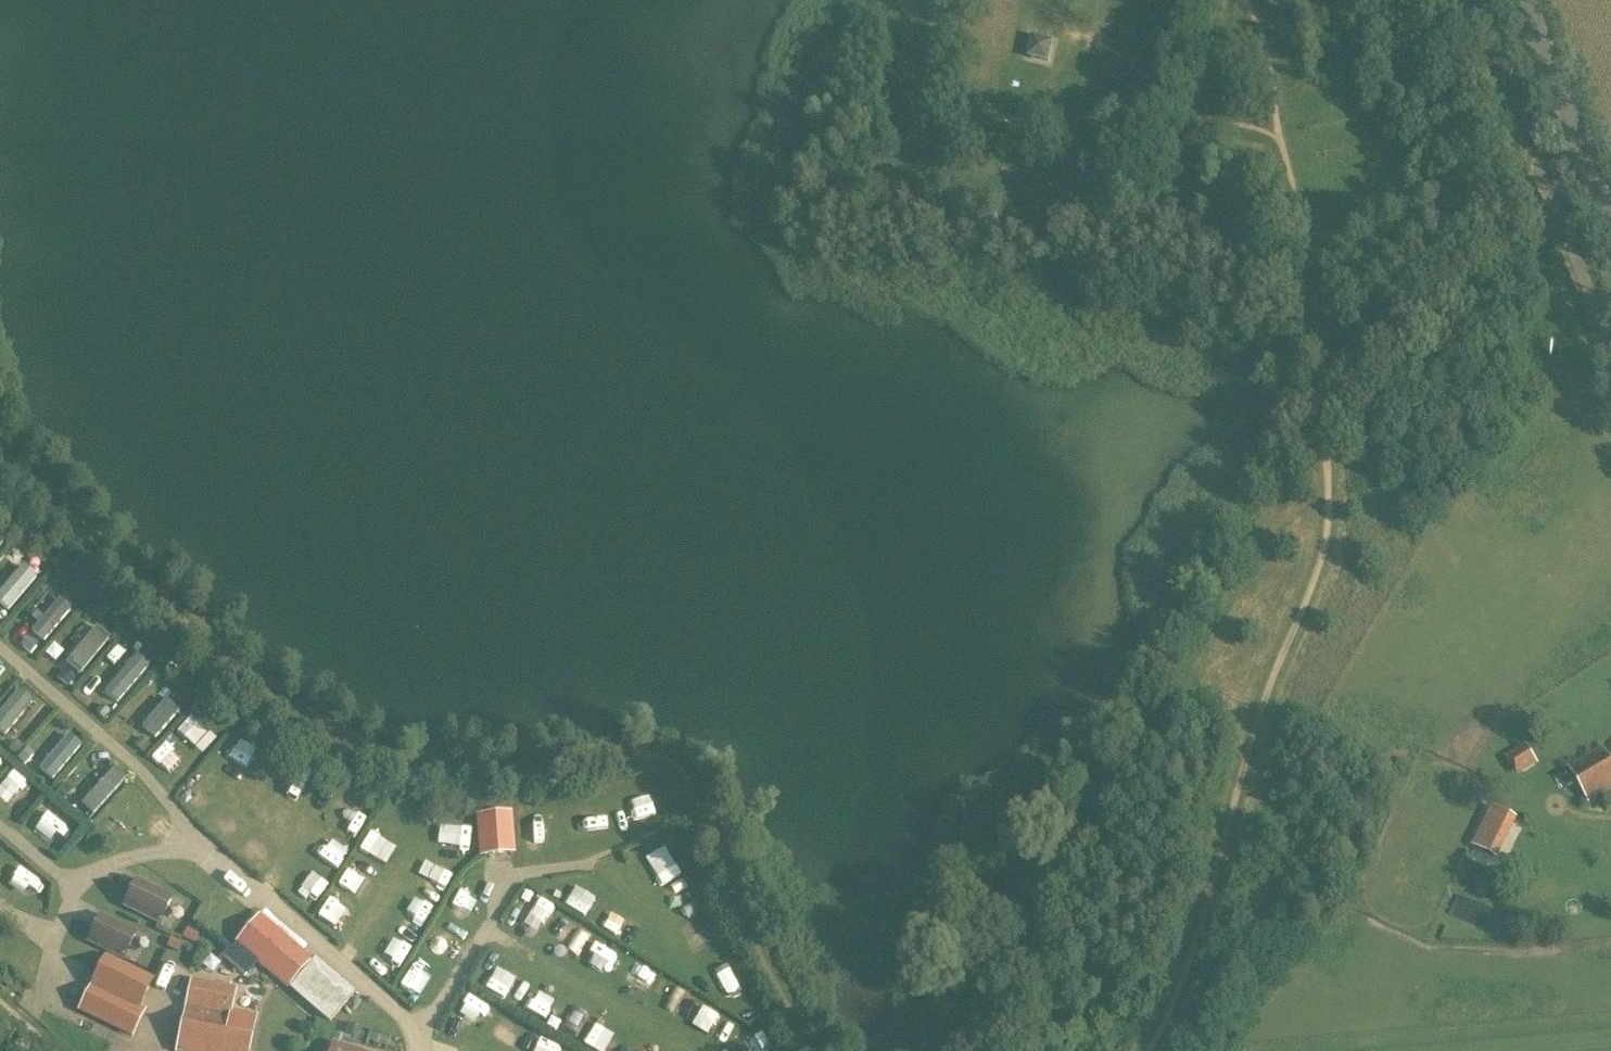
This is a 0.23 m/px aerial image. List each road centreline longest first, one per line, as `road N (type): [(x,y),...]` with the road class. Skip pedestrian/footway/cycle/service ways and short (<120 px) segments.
road 1 (tertiary): [(1610,224),(1525,0)]

